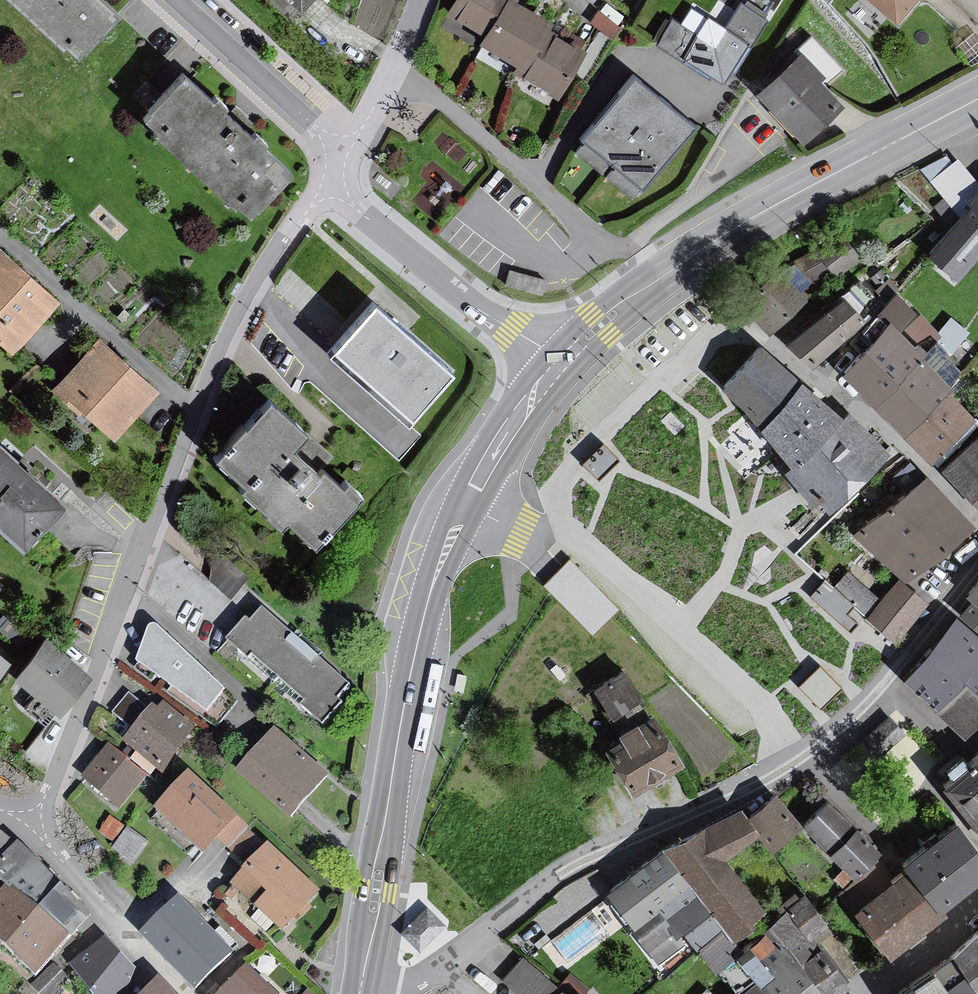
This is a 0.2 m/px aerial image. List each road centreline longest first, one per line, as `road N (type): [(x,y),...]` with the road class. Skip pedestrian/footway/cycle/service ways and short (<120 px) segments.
road 1 (residential): [(977,517),(773,345),(746,335),(701,347),(569,467),(556,493),(564,525),(739,686),(769,718),(788,761)]
road 2 (residential): [(29,825),(52,784),(222,339),(332,172)]
road 3 (tertiary): [(561,361),(482,469),(438,567),(404,689),(358,985)]
road 4 (tertiary): [(977,99),(730,229),(561,361)]
road 5 (residential): [(440,968),(561,872),(788,761)]
road 6 (residential): [(332,172),(352,207),(476,309),(561,361)]
road 7 (residential): [(788,761),(868,702),(977,557)]
road 8 (residential): [(176,0),(311,125),(332,172)]
road 9 (residential): [(29,825),(188,993)]
road 10 (residential): [(332,172),(373,105),(417,0)]
road 11 (residential): [(861,993),(977,899)]

